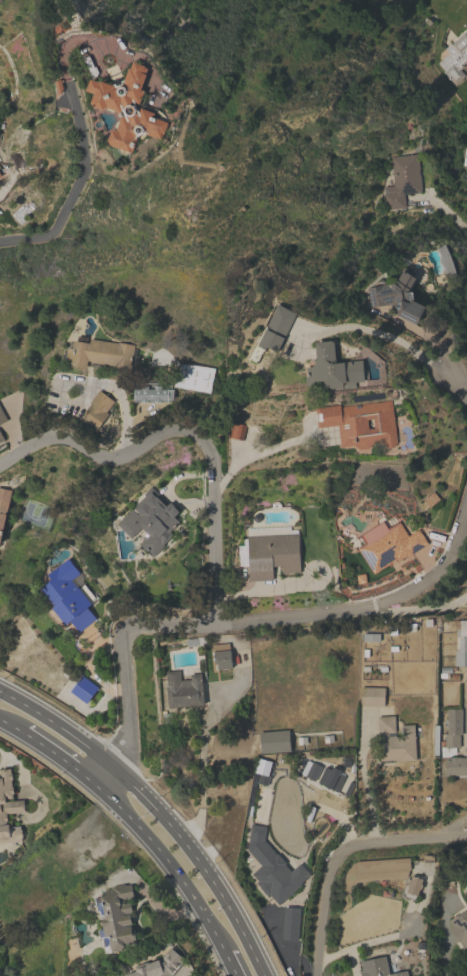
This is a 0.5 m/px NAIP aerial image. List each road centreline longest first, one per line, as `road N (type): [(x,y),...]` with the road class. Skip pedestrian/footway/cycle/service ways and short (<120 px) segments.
road 1 (residential): [(214,622),(212,476),(201,440),(177,431),(103,458),(50,438),(0,464)]
road 2 (primary): [(264,975),(207,873),(143,795),(82,743),(0,692)]
road 3 (residential): [(214,622),(335,613),(404,595),(424,585),(455,546),(466,508)]
road 4 (residential): [(97,786),(129,742),(124,635),(132,626),(214,622)]
road 5 (residential): [(315,975),(324,896),(339,857),(373,843),(466,837)]
road 6 (primary): [(97,786),(177,872),(236,963)]
road 7 (residential): [(67,76),(82,175),(48,234),(0,242)]

